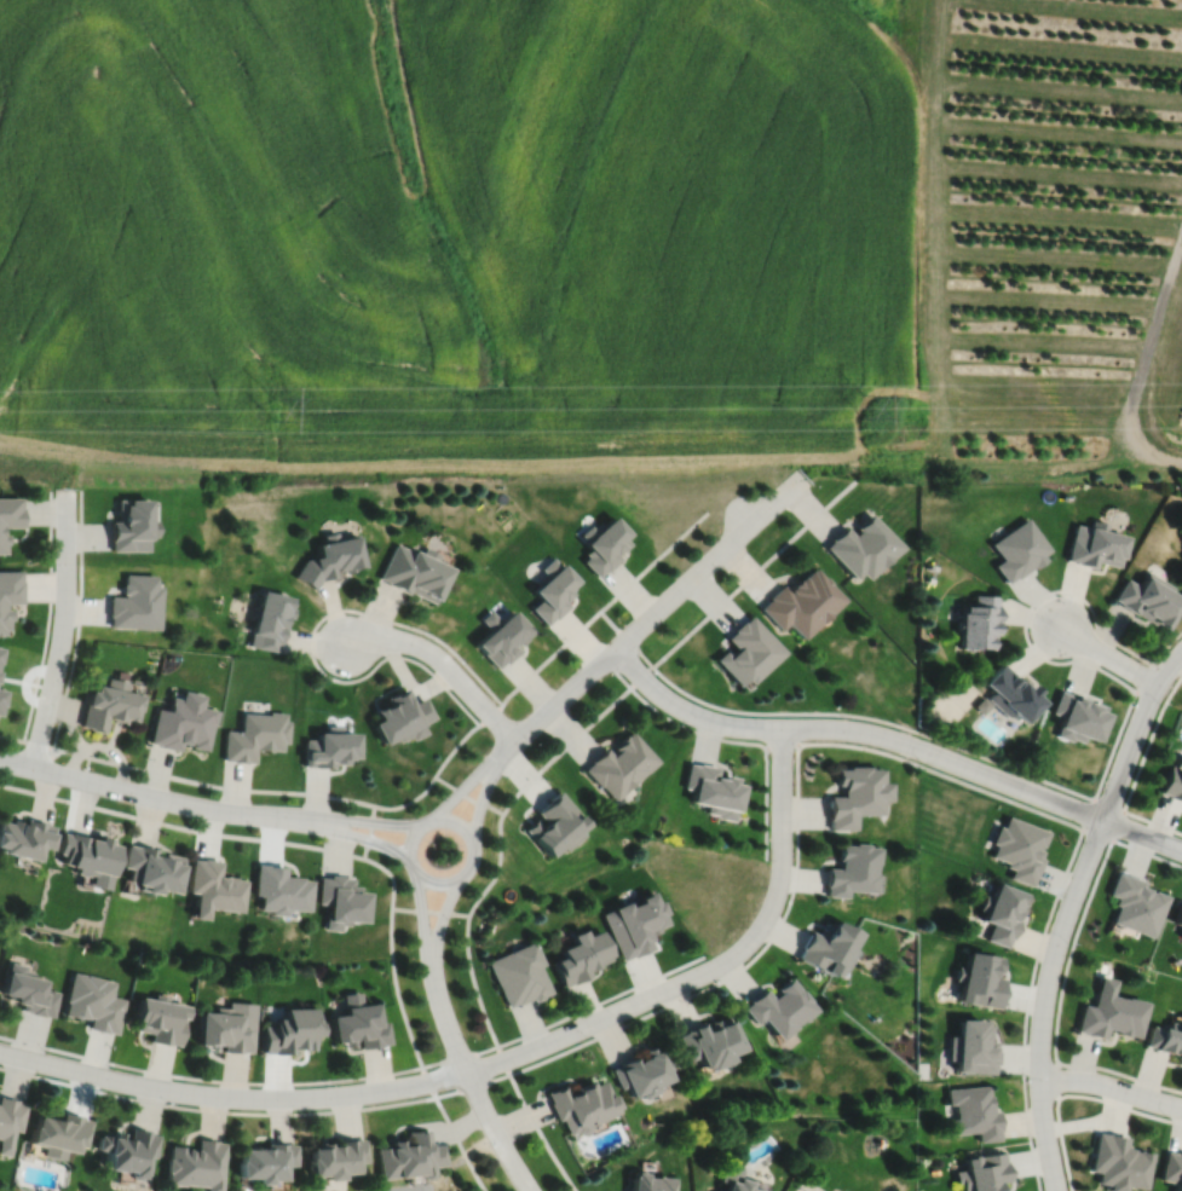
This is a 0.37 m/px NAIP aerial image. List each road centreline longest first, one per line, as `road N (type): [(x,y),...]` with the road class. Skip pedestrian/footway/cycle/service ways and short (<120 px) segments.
road 1 (residential): [(1181,850),(870,733),(710,721),(659,694),(616,648)]
road 2 (residential): [(0,1053),(162,1089),(266,1099),(361,1094),(467,1073)]
road 3 (residential): [(498,758),(803,475)]
road 4 (residential): [(1103,821),(1061,933),(1043,1012),(1039,1081),(1055,1190)]
road 5 (residential): [(0,760),(195,806),(317,821)]
road 6 (residential): [(467,1073),(699,976),(756,936)]
road 7 (residential): [(33,768),(63,630),(67,488)]
road 8 (residential): [(530,1190),(479,1102),(431,967)]
road 9 (residential): [(756,936),(780,879),(782,728)]
road 10 (residential): [(515,741),(429,652),(375,638),(346,646)]
road 11 (residential): [(410,840),(414,871),(428,881),(456,881),(469,868),(472,840),(451,820),(431,820),(410,840)]
road 12 (residential): [(1181,654),(1144,711),(1103,821)]
road 13 (residential): [(1039,1081),(1092,1082),(1181,1108)]

